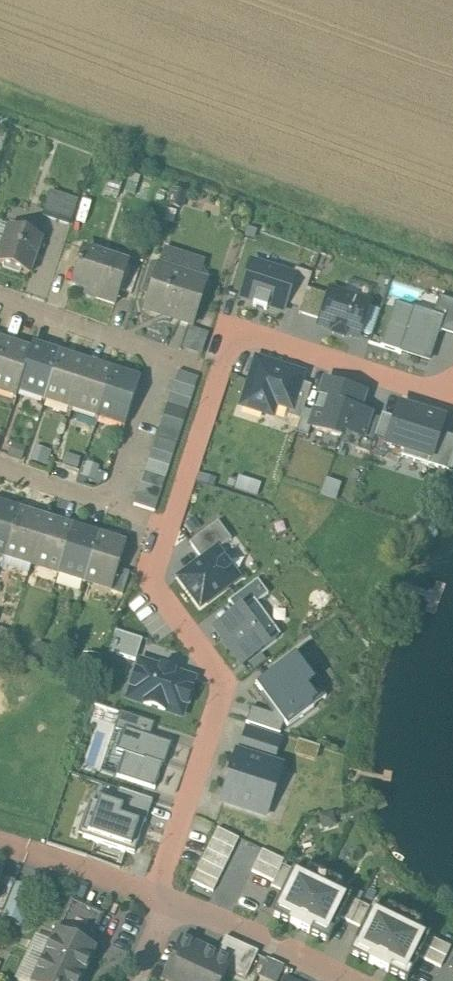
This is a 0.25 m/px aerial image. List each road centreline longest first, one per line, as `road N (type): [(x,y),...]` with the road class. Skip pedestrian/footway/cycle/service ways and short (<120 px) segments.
road 1 (residential): [(149,896),(221,679),(153,576),(238,327),(452,396)]
road 2 (residential): [(0,290),(142,341),(159,353),(160,372),(125,480),(109,495),(0,466)]
road 3 (residential): [(176,906),(343,980)]
road 4 (residential): [(0,841),(149,896)]

